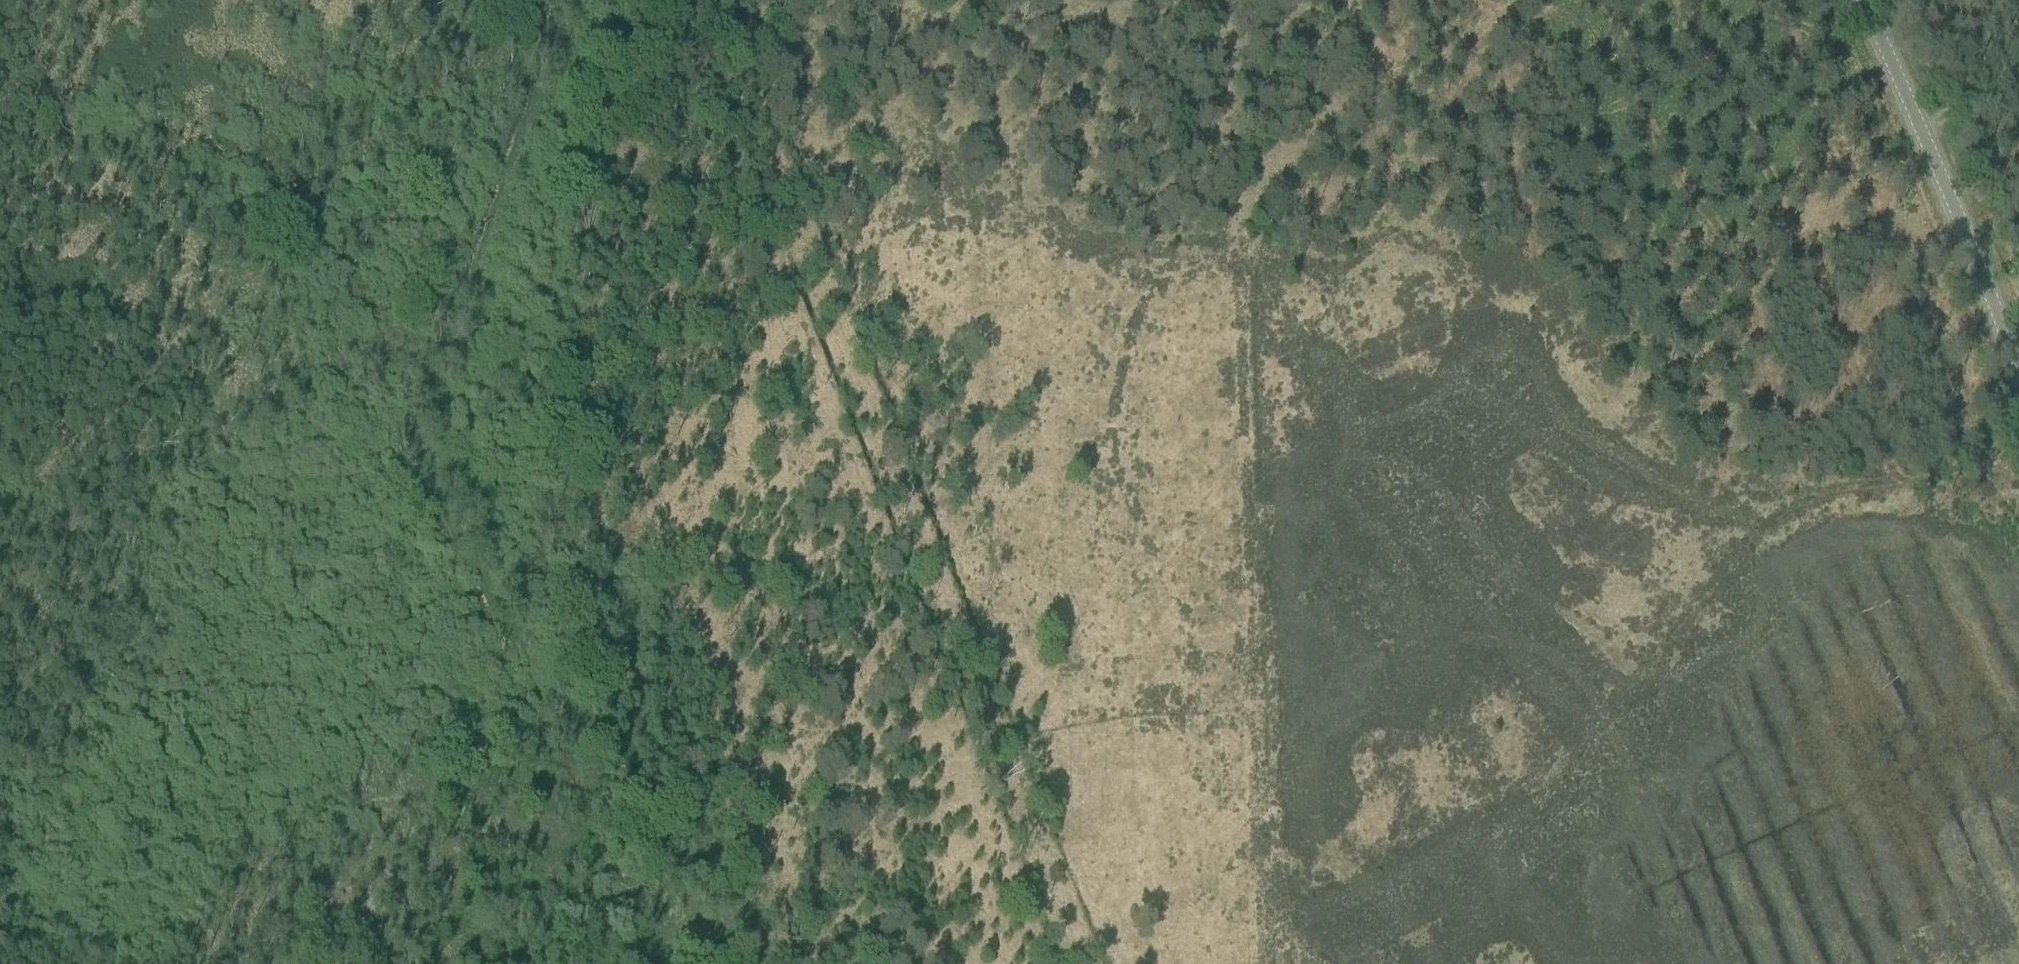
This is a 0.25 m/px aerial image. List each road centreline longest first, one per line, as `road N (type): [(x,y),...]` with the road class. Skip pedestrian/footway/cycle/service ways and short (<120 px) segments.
road 1 (tertiary): [(2018,377),(1859,0)]
road 2 (track): [(1804,501),(1964,473),(2018,445)]

